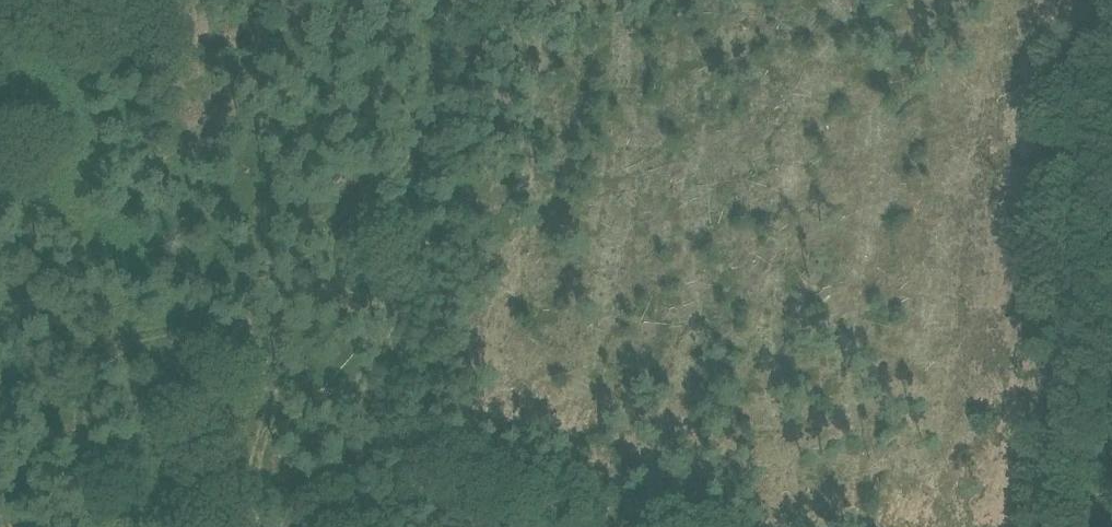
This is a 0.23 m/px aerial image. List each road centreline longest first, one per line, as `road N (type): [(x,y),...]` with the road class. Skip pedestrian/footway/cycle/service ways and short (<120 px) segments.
road 1 (unclassified): [(1049,526),(1108,0)]

